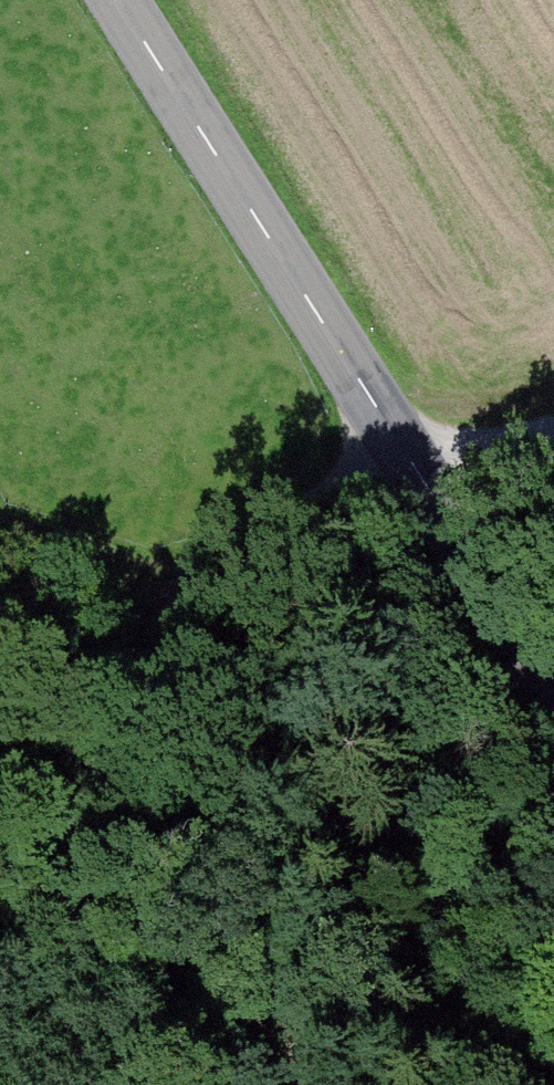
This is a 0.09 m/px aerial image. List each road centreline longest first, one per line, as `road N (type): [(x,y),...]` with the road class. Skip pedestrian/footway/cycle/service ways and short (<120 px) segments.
road 1 (track): [(553,430),(416,466),(203,569),(176,597),(167,663),(187,764),(275,1031),(284,1084)]
road 2 (tertiary): [(553,684),(118,0)]

